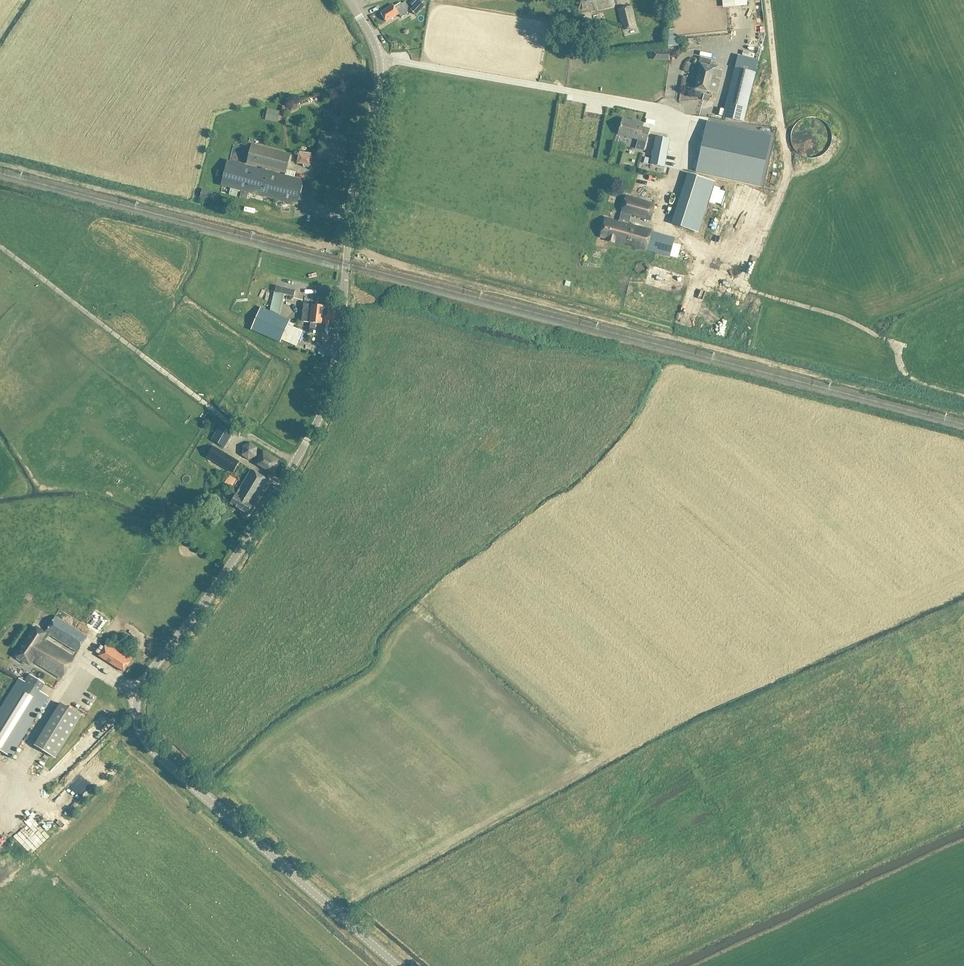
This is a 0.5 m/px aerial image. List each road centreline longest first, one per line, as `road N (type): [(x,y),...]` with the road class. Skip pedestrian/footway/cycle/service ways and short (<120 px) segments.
road 1 (unclassified): [(400,965),(157,753),(134,704),(148,670),(253,529),(339,373),(348,221),(381,68),(350,0)]
road 2 (track): [(782,135),(767,0)]

